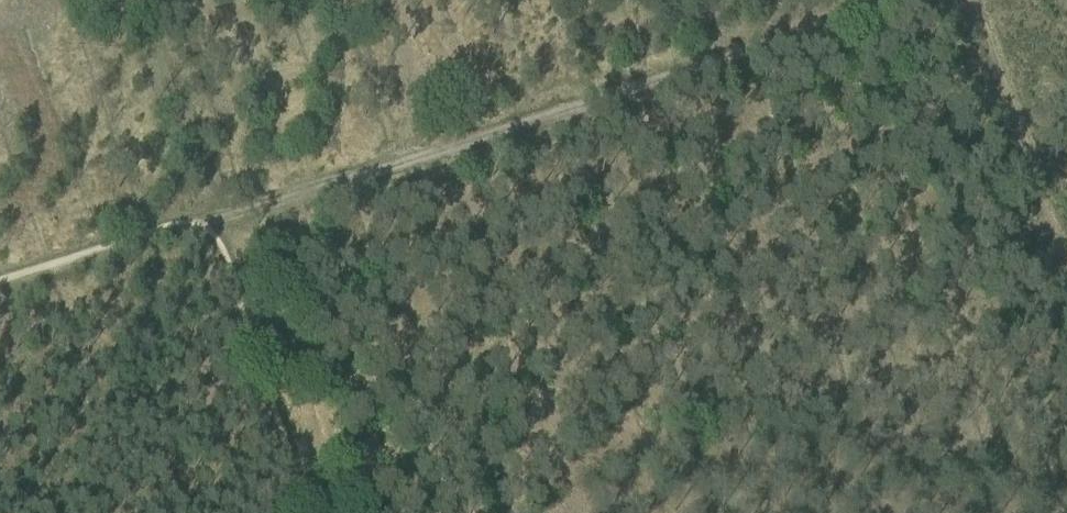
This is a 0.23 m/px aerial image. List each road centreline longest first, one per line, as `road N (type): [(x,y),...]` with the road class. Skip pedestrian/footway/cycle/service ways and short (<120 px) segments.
road 1 (track): [(894,0),(205,225)]
road 2 (track): [(1066,289),(972,0)]

